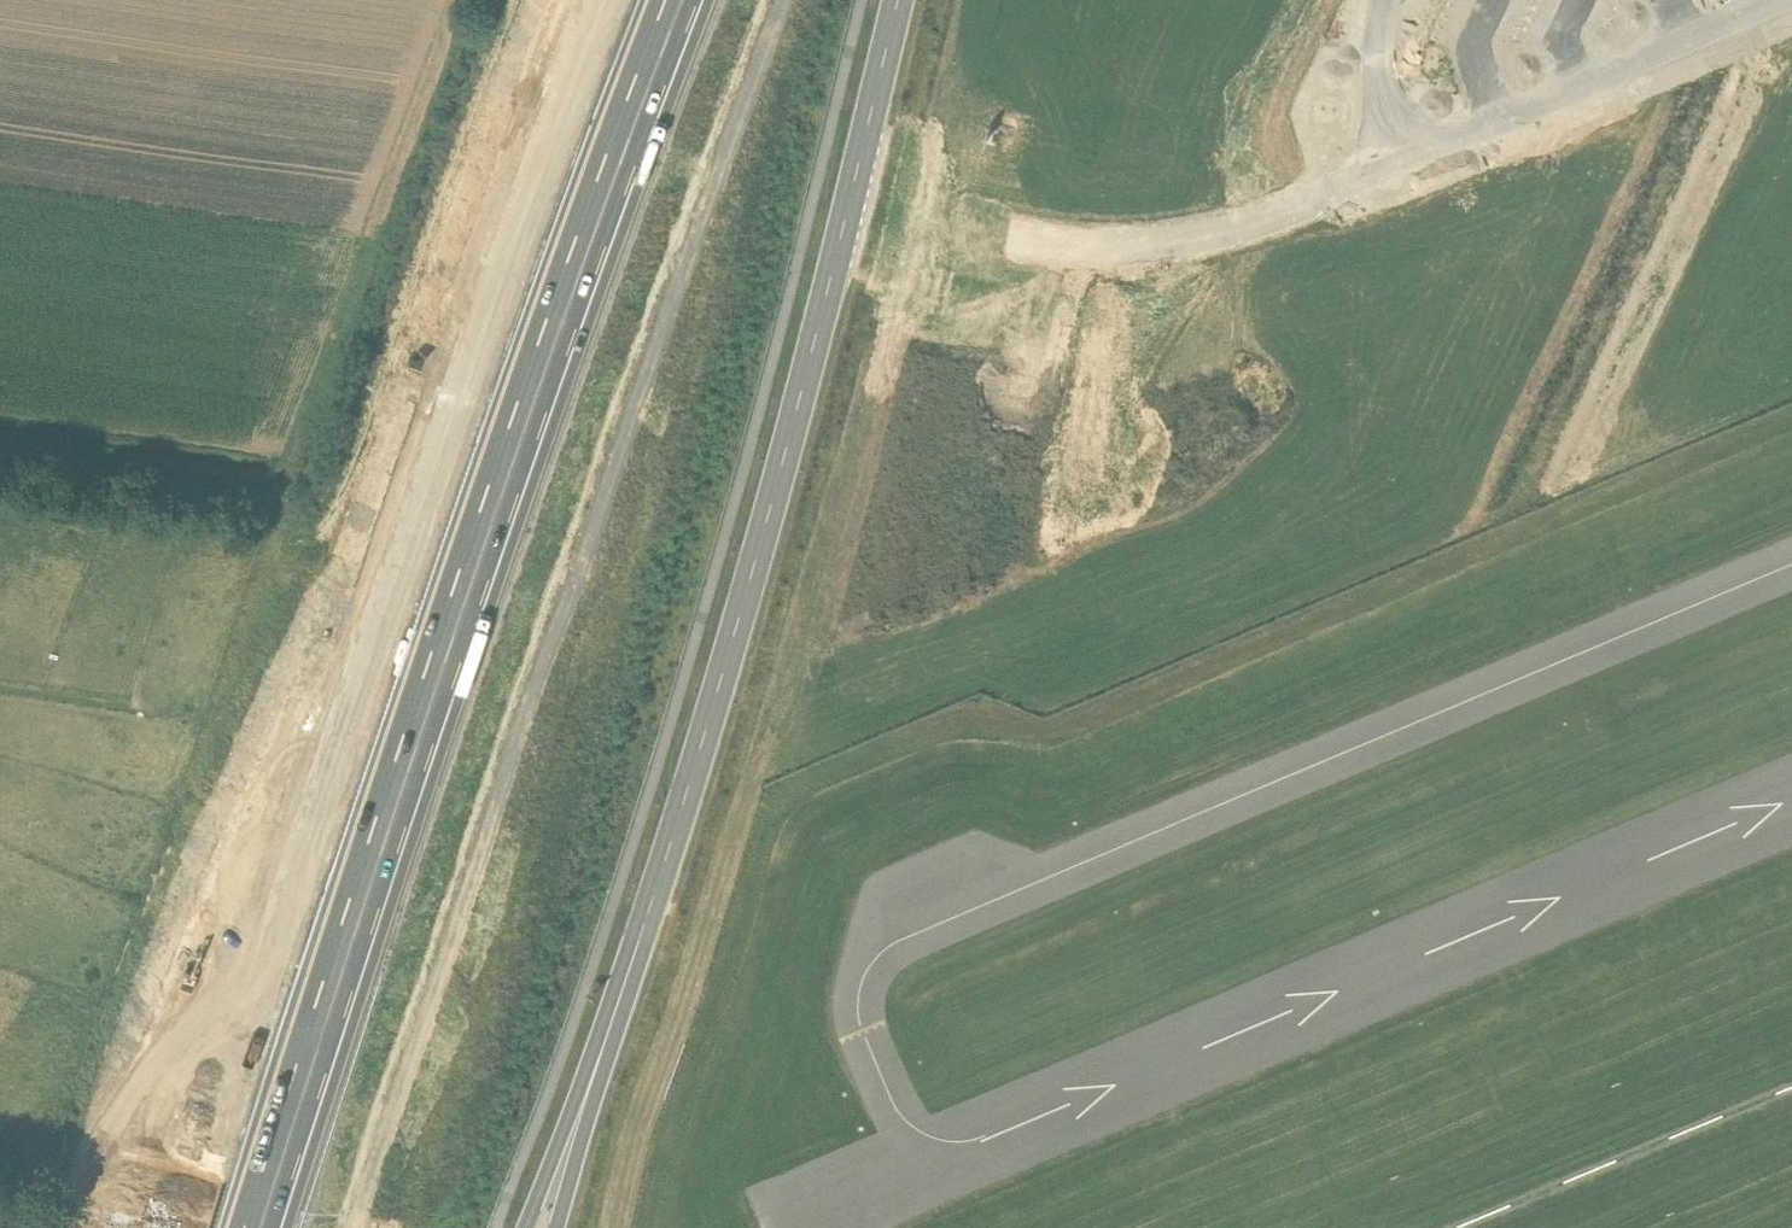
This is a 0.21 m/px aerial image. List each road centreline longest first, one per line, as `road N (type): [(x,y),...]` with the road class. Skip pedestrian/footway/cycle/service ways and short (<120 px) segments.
road 1 (motorway): [(243,1227),(436,635),(666,0)]
road 2 (motorway): [(599,0),(330,736),(183,1227)]
road 3 (tertiary): [(556,1190),(733,639),(902,0)]

